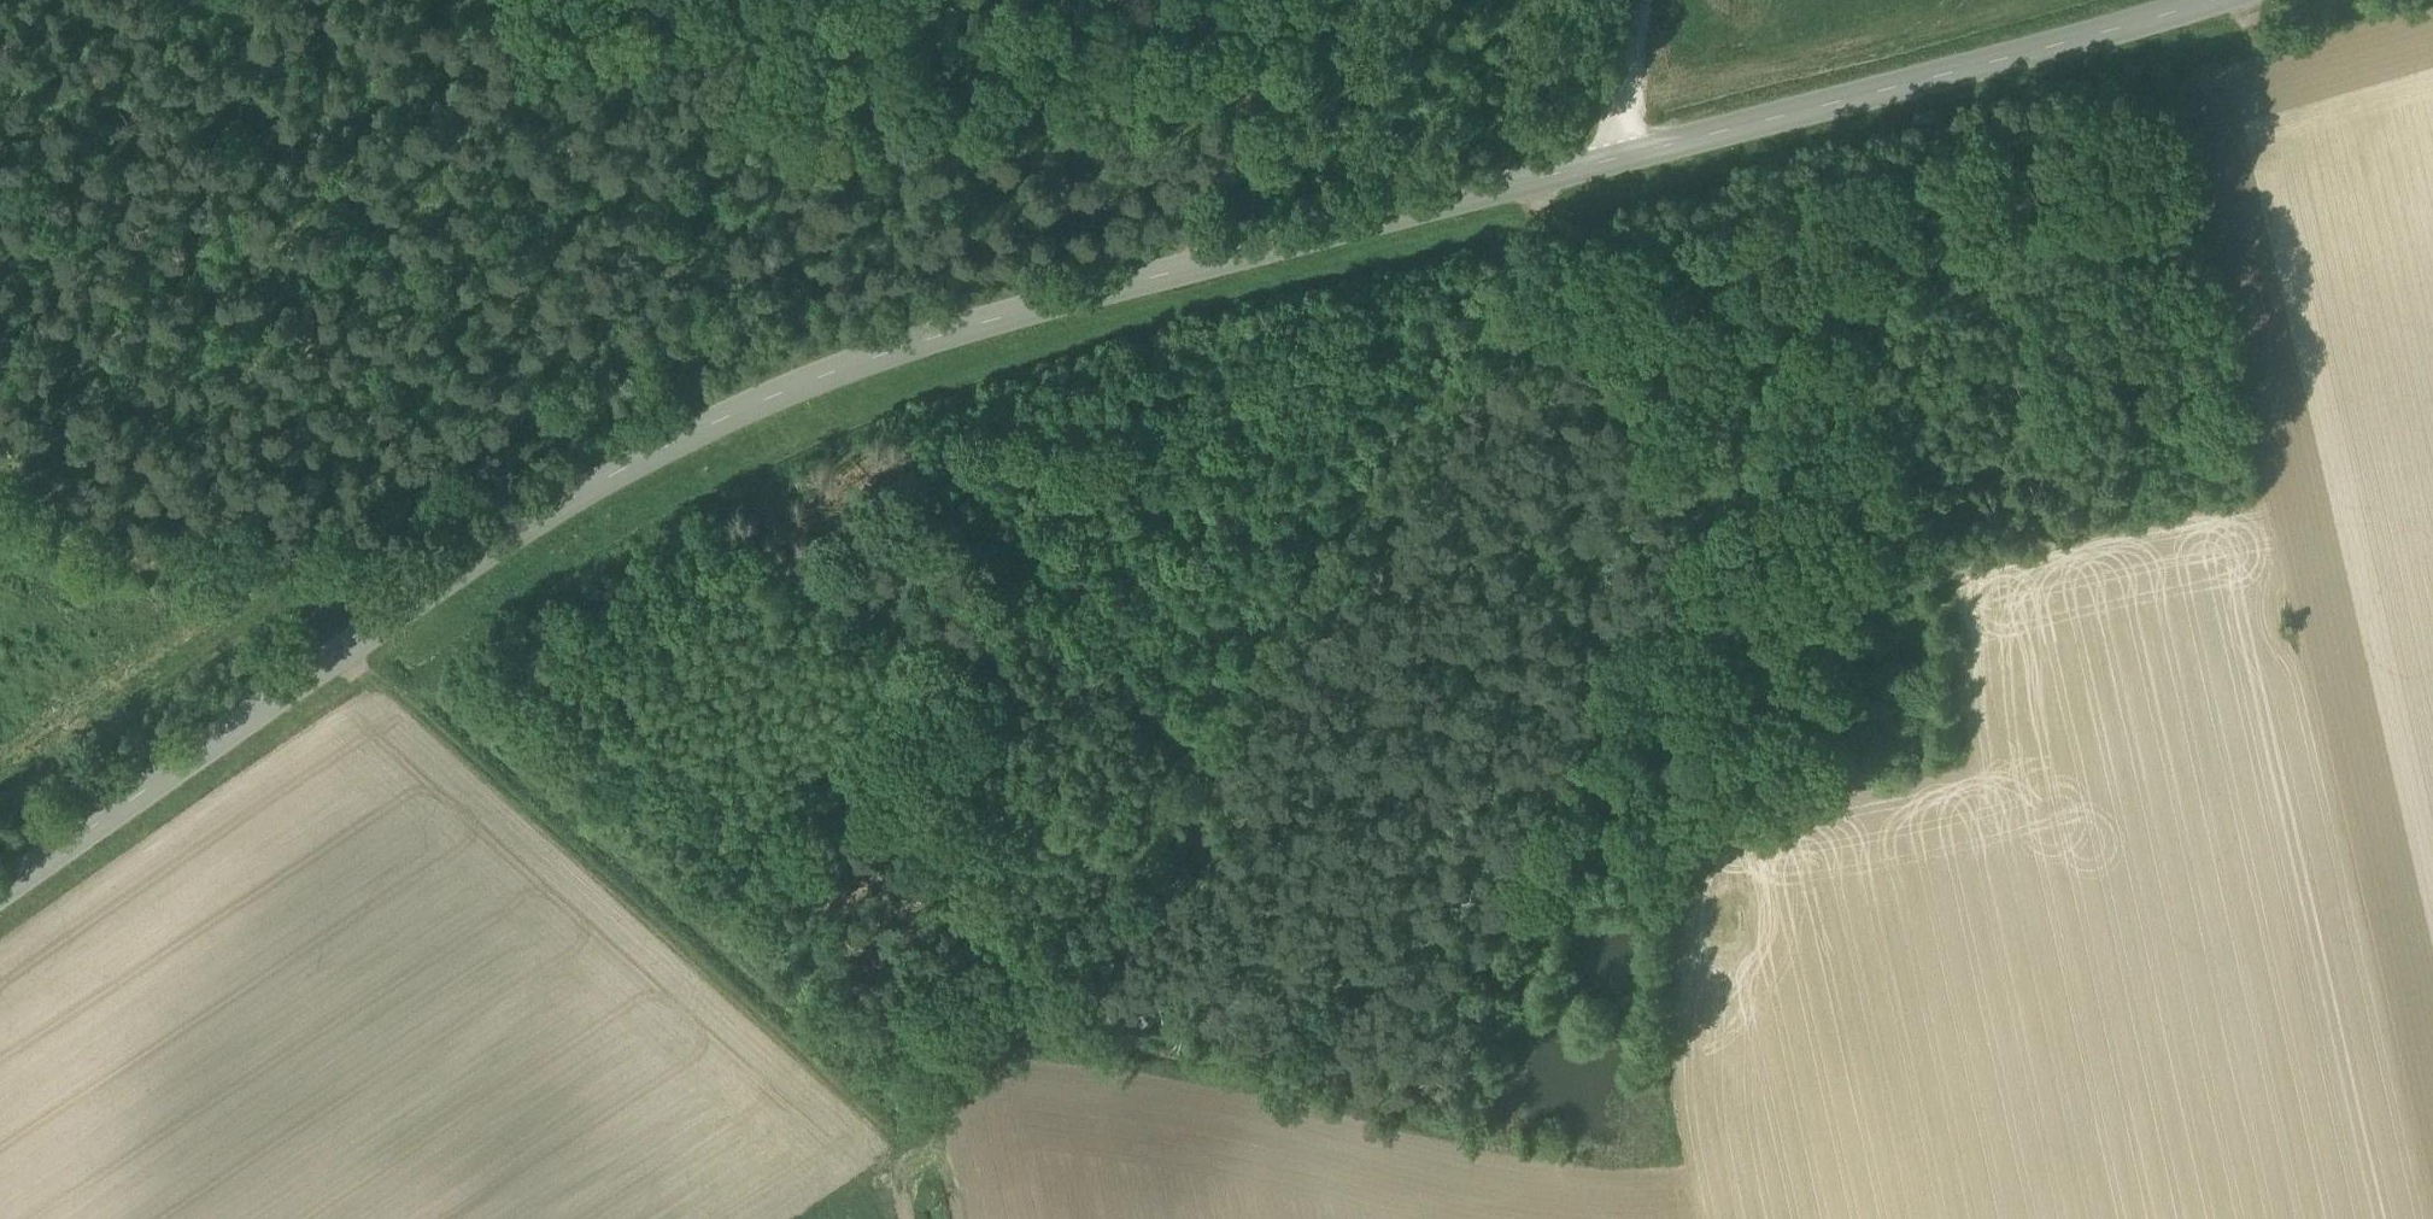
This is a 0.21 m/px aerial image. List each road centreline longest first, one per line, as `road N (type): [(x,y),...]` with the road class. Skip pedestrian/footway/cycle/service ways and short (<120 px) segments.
road 1 (tertiary): [(1602,161),(1103,289),(780,393),(630,464),(488,551),(0,892)]
road 2 (tertiary): [(2206,0),(1602,161)]
road 3 (unclassified): [(1625,0),(1602,161)]

